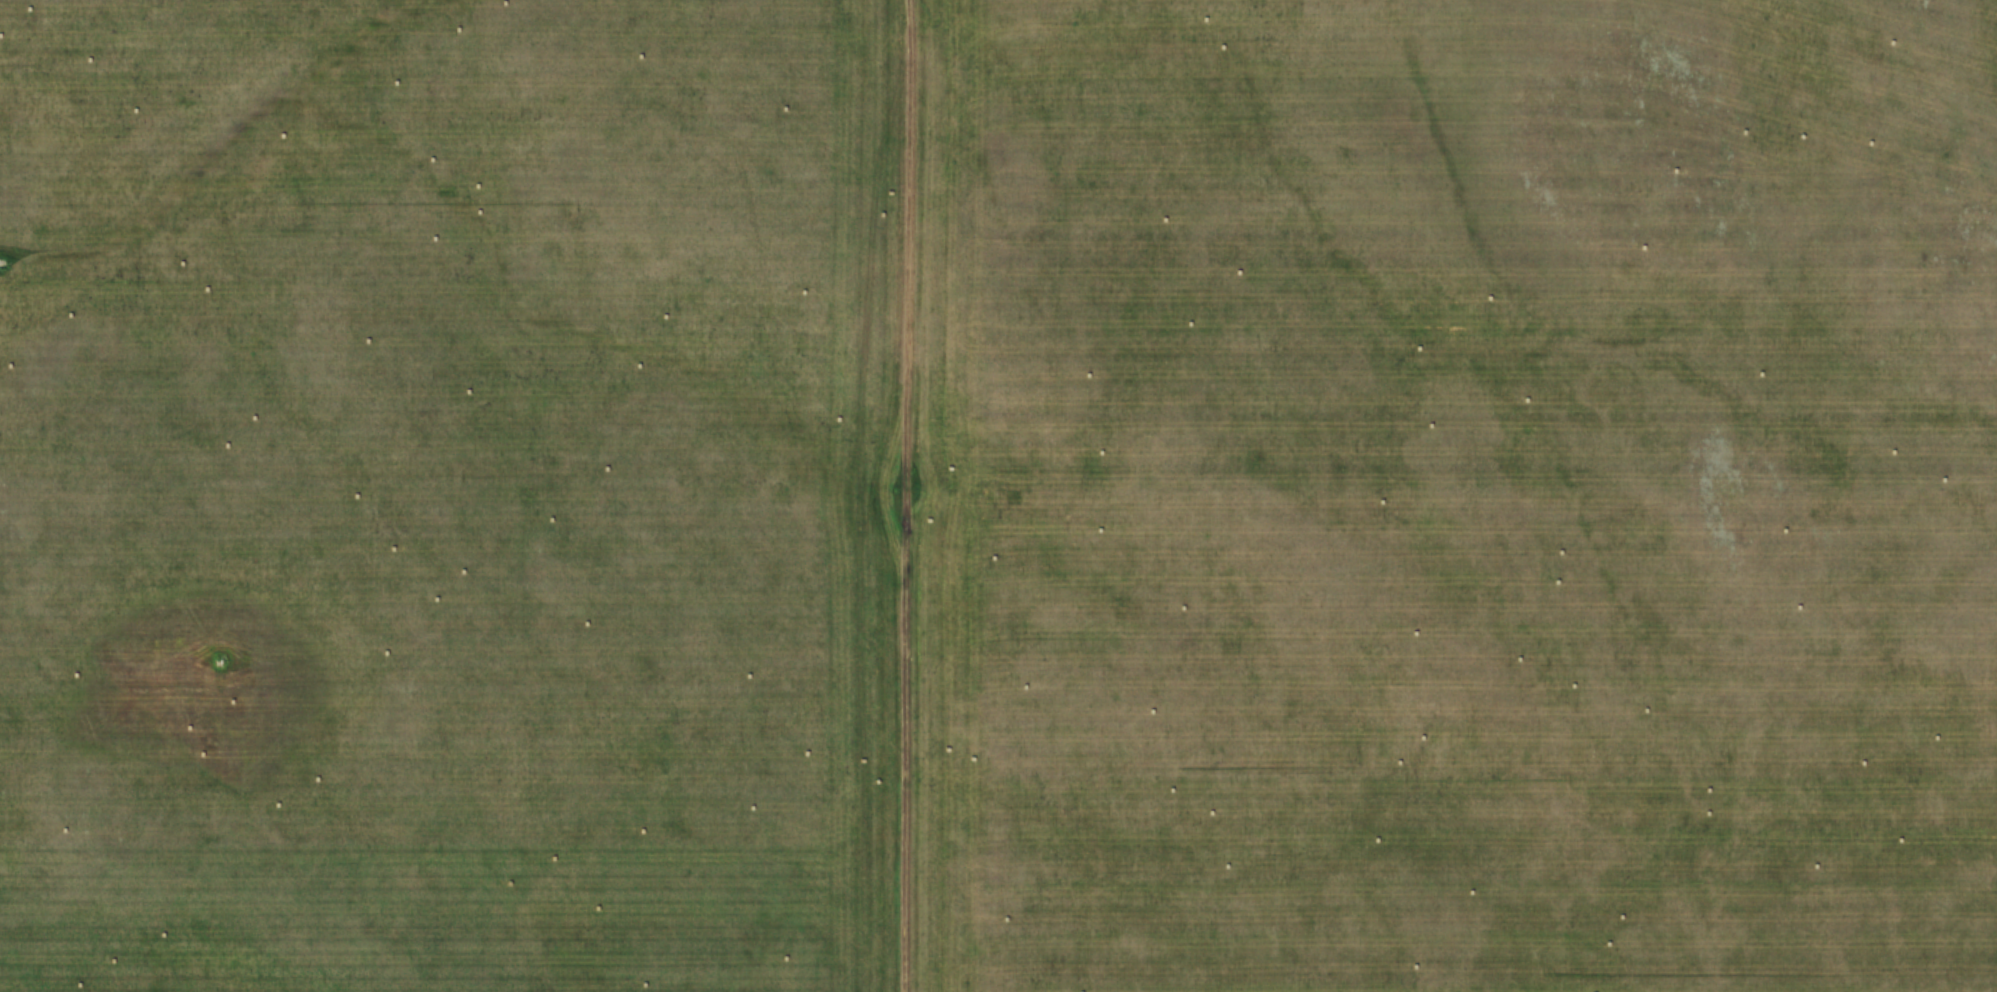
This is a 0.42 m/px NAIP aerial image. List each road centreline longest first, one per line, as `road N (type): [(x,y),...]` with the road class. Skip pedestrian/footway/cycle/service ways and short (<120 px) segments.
road 1 (track): [(916,0),(910,991)]

